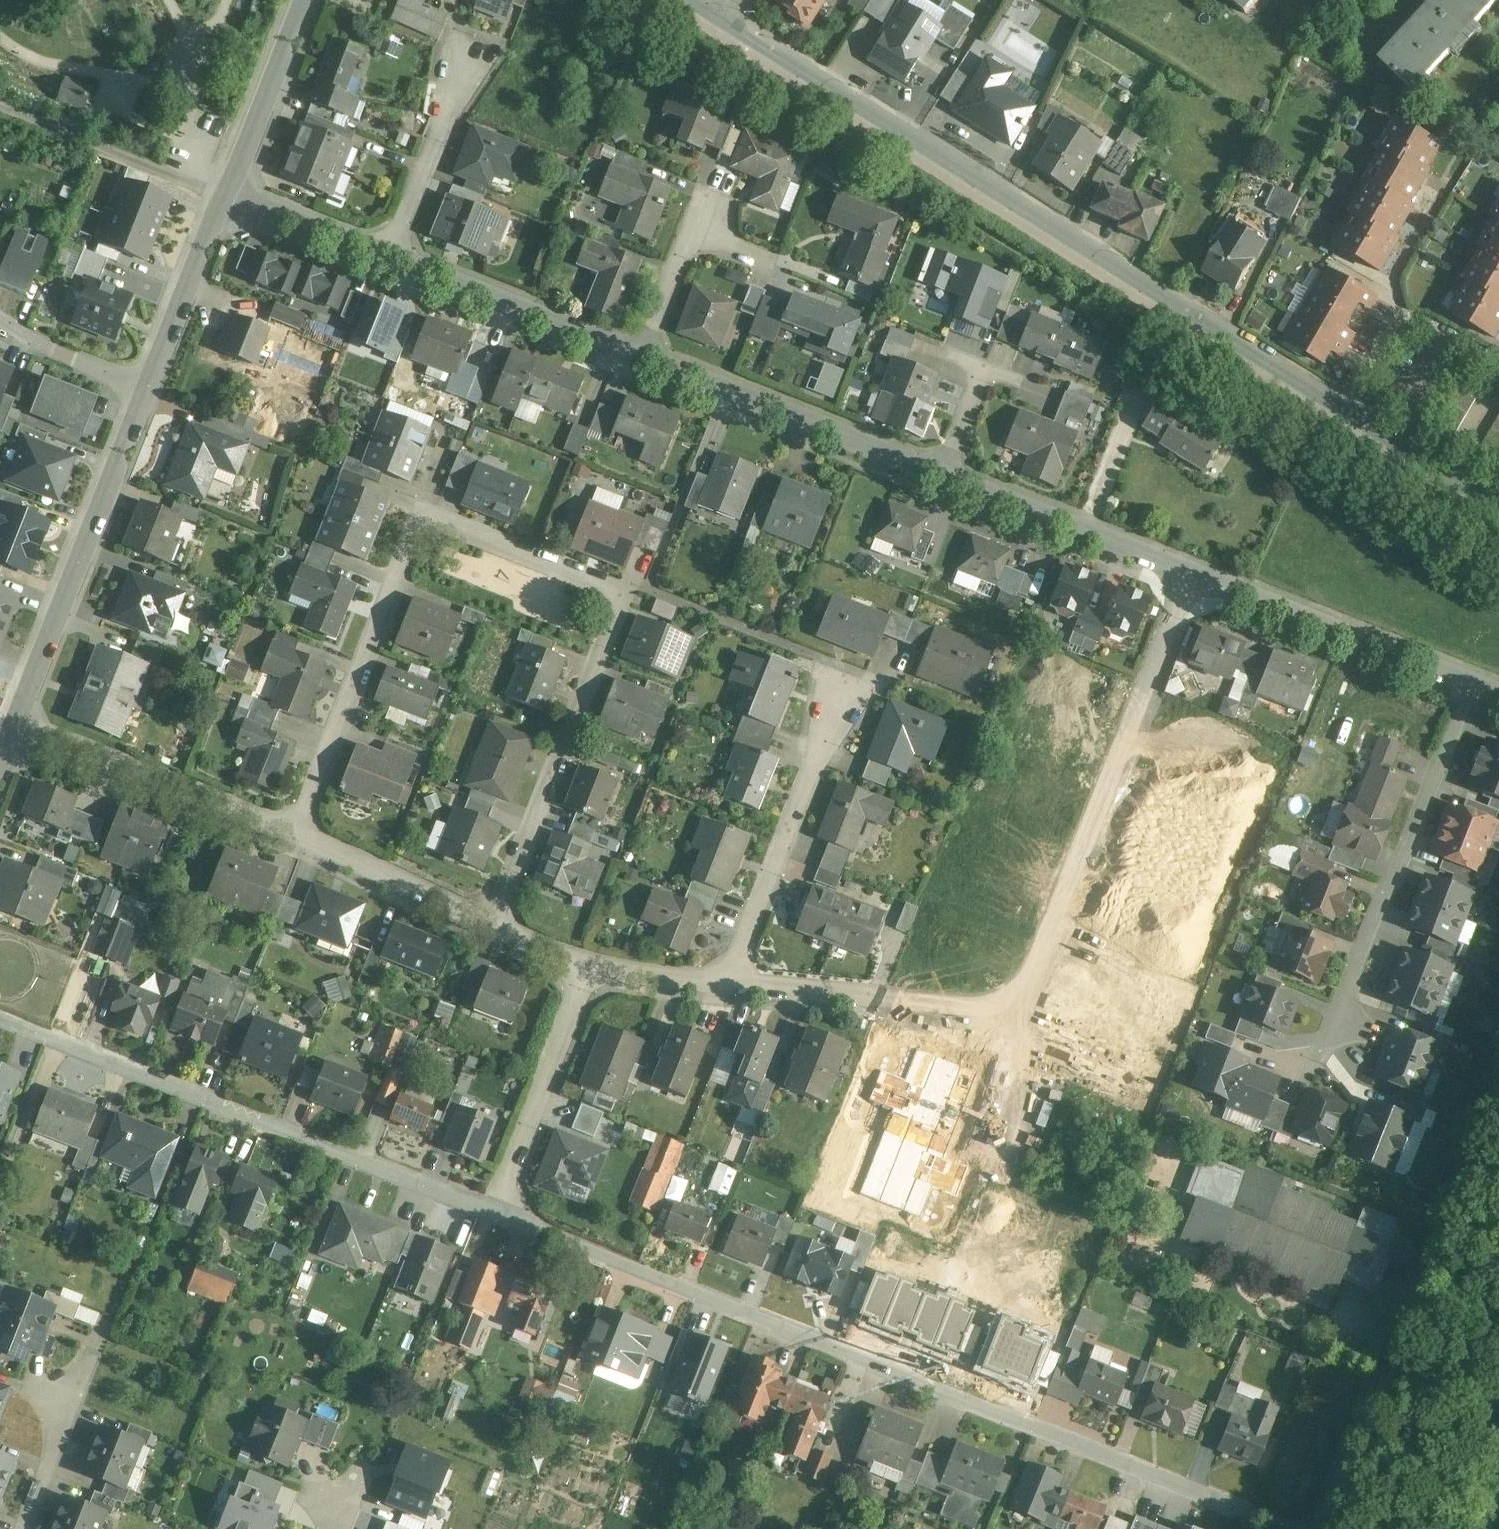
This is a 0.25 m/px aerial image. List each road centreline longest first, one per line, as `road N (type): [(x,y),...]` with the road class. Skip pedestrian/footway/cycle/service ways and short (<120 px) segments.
road 1 (residential): [(497,921),(626,590),(421,508),(294,839)]
road 2 (tertiary): [(1498,502),(730,24)]
road 3 (residential): [(498,1214),(1292,1528)]
road 4 (residential): [(733,978),(981,1004),(1018,990),(1047,938),(1191,575)]
road 5 (residential): [(0,1016),(498,1214)]
road 6 (residential): [(1498,1085),(1322,1528)]
road 7 (residential): [(1470,686),(1340,1030)]
road 8 (residential): [(14,729),(147,389)]
road 9 (residential): [(641,358),(943,477)]
road 10 (residential): [(14,729),(294,839)]
road 11 (residential): [(1191,575),(1470,686)]
road 12 (residential): [(733,978),(840,700)]
road 13 (residential): [(388,258),(641,358)]
road 14 (residential): [(943,477),(1191,575)]
road 15 (residential): [(498,1214),(586,966)]
road 16 (track): [(0,106),(225,196)]
road 17 (residential): [(294,839),(497,921)]
road 18 (residential): [(388,258),(471,57)]
road 19 (residential): [(225,196),(304,0)]
road 20 (residential): [(147,389),(225,196)]
road 21 (residential): [(225,196),(388,258)]
road 22 (residential): [(25,1528),(90,1372)]
road 23 (residential): [(147,389),(0,325)]
road 24 (residential): [(586,966),(733,978)]
road 25 (residential): [(641,358),(693,231)]

